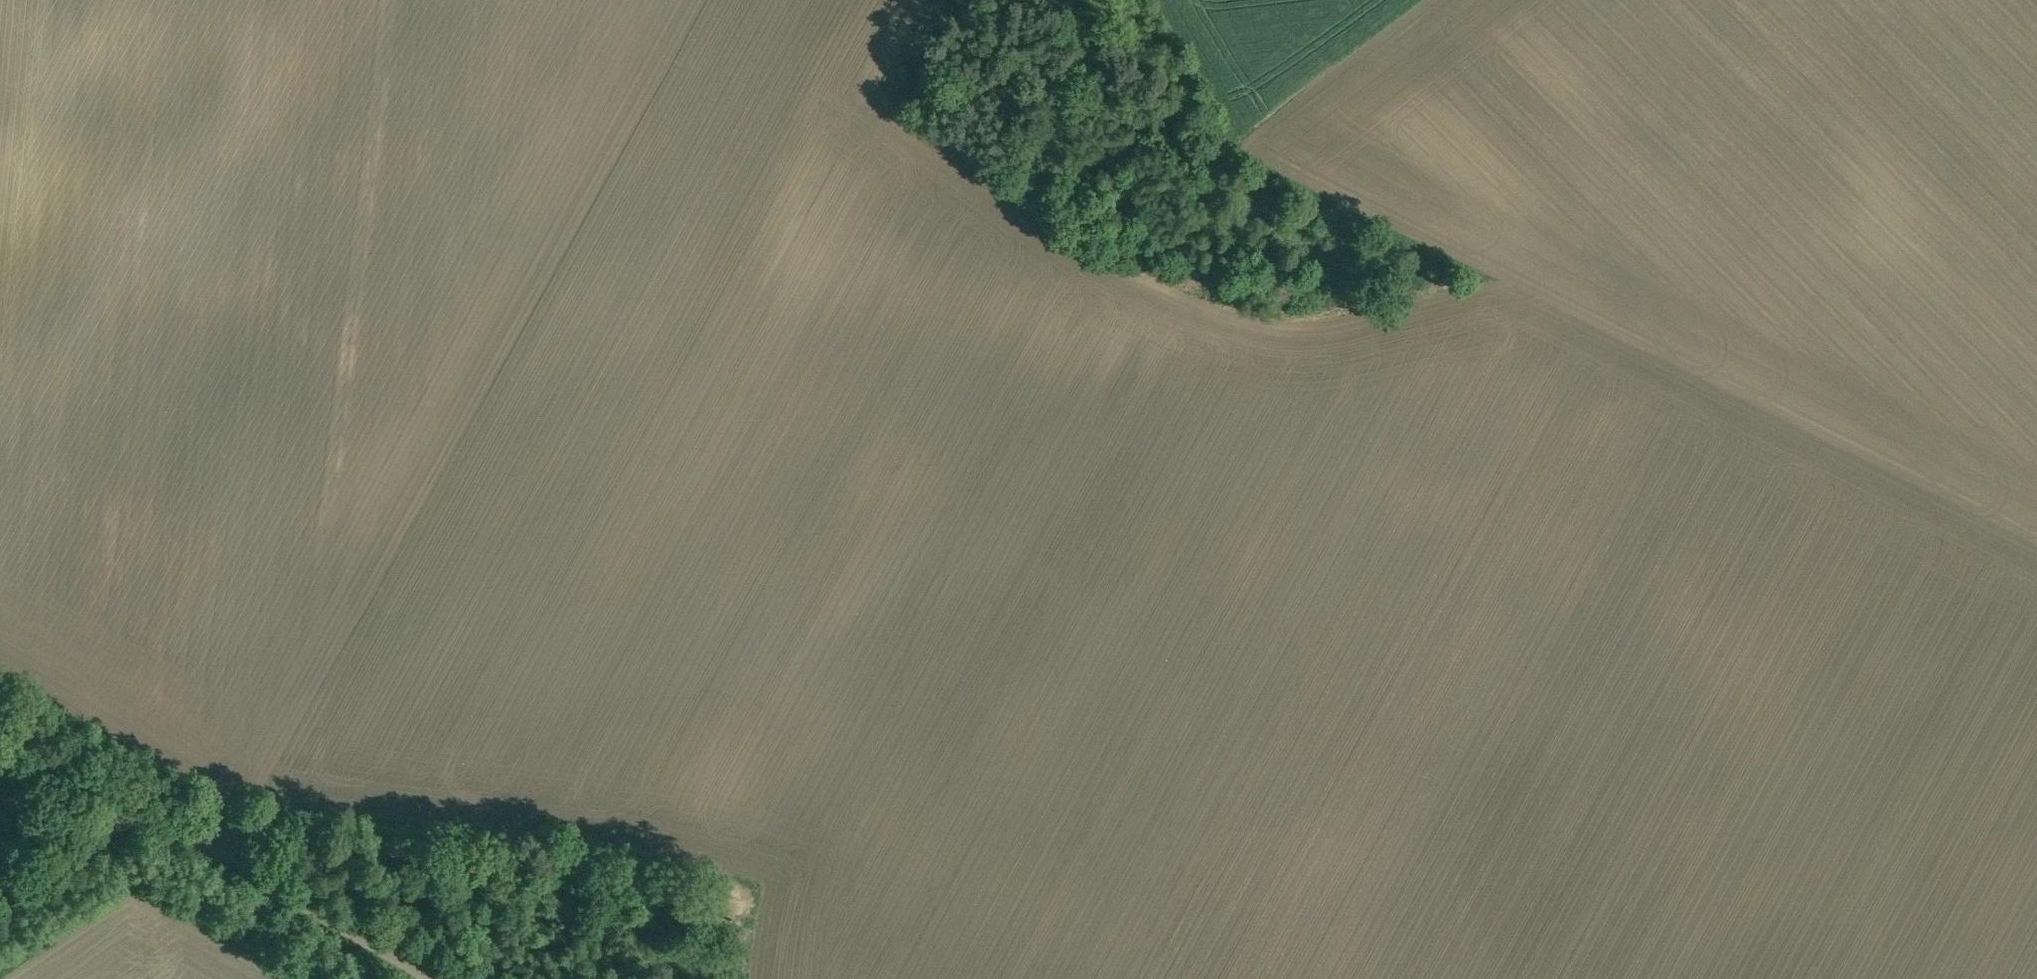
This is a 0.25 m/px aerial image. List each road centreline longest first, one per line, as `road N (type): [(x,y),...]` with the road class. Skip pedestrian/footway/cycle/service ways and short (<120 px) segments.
road 1 (residential): [(163,807),(456,978)]
road 2 (residential): [(0,916),(163,807)]
road 3 (residential): [(0,714),(163,807)]

